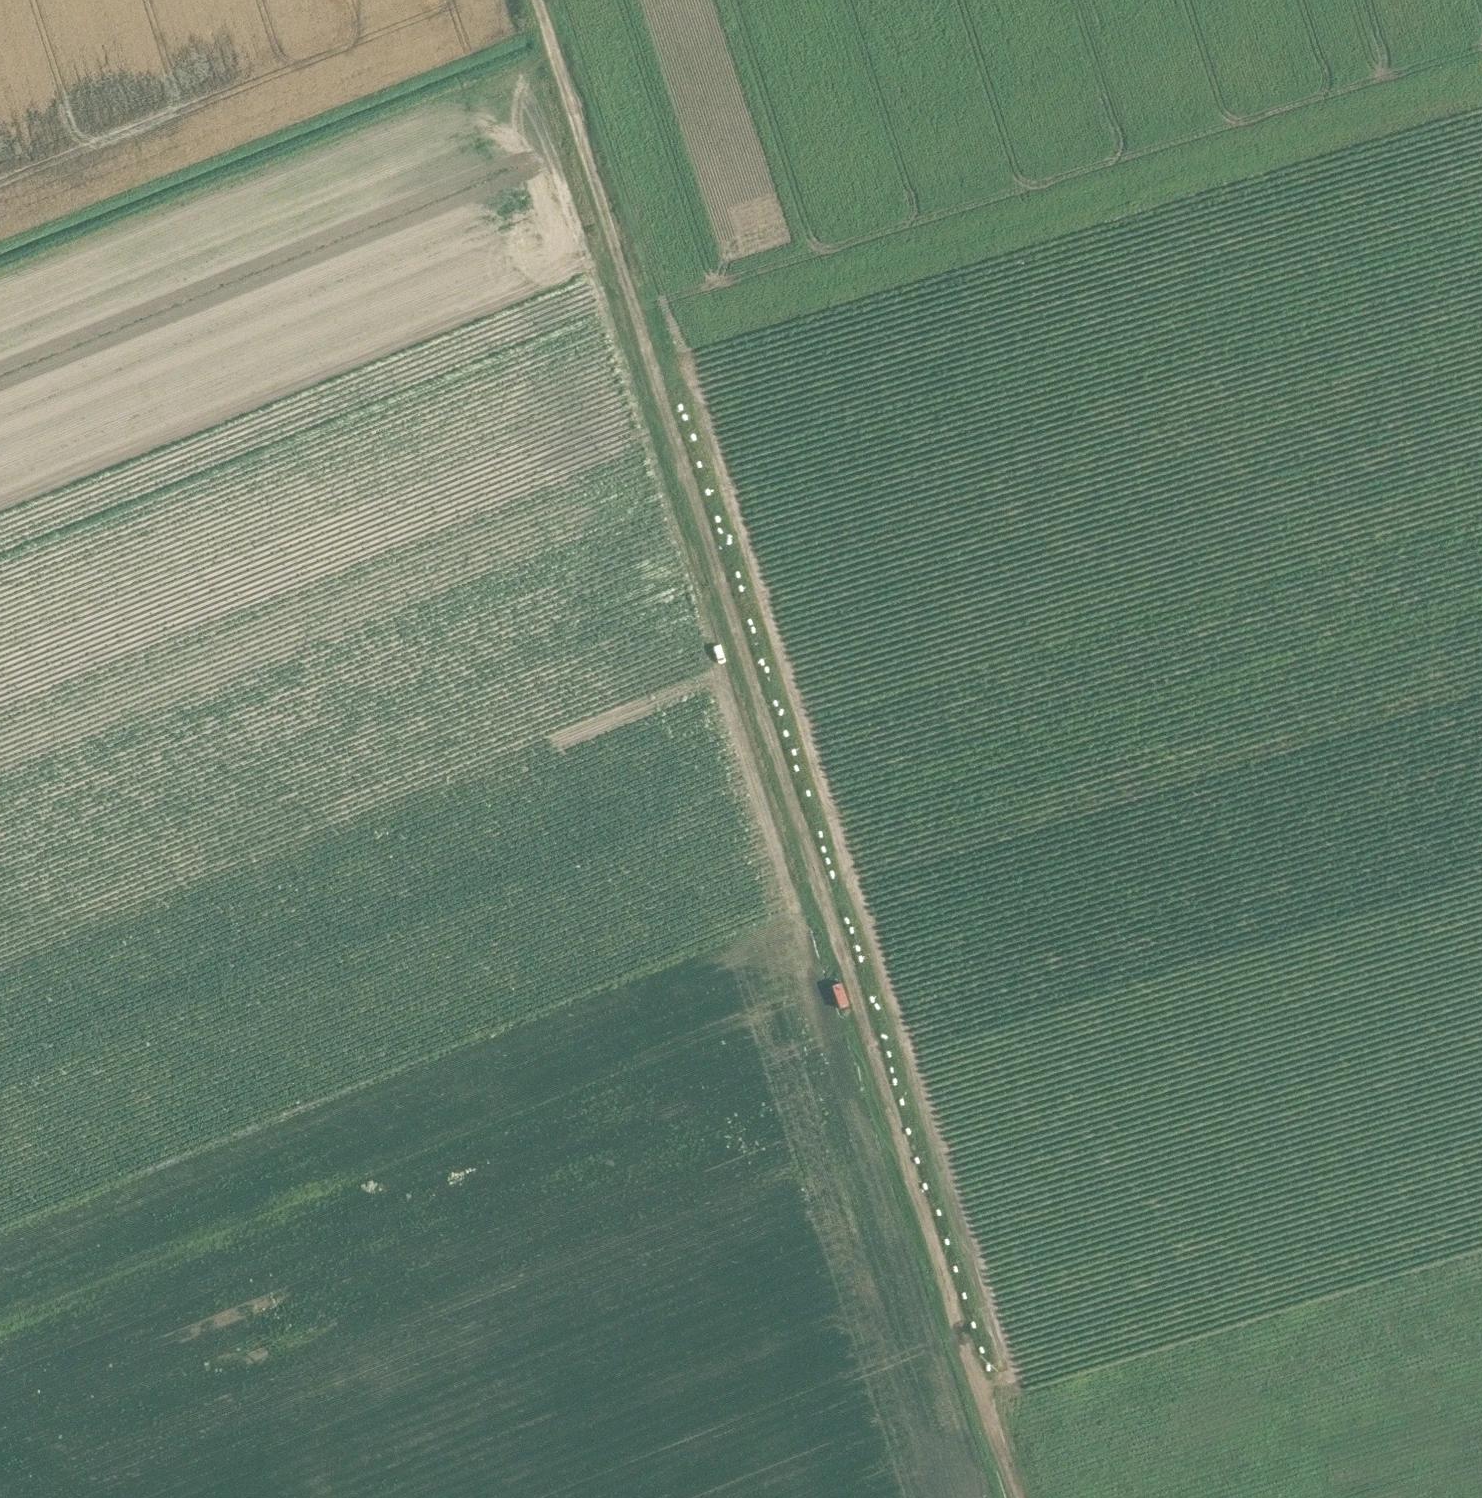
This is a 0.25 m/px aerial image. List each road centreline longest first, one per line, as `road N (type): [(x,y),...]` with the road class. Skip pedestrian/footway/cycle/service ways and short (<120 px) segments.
road 1 (track): [(1019,1497),(539,0)]

